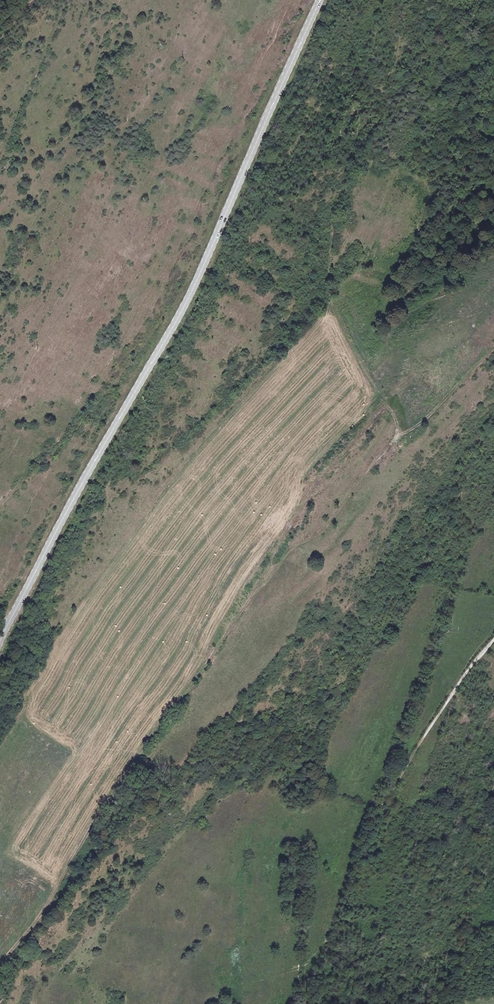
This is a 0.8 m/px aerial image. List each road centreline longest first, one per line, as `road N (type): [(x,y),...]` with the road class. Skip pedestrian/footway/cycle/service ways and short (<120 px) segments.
road 1 (track): [(0,968),(33,929),(93,821),(259,587),(291,549),(325,531),(369,468),(493,349)]
road 2 (secondary): [(320,0),(199,276),(0,643)]
road 3 (track): [(493,639),(373,820),(306,1003)]

